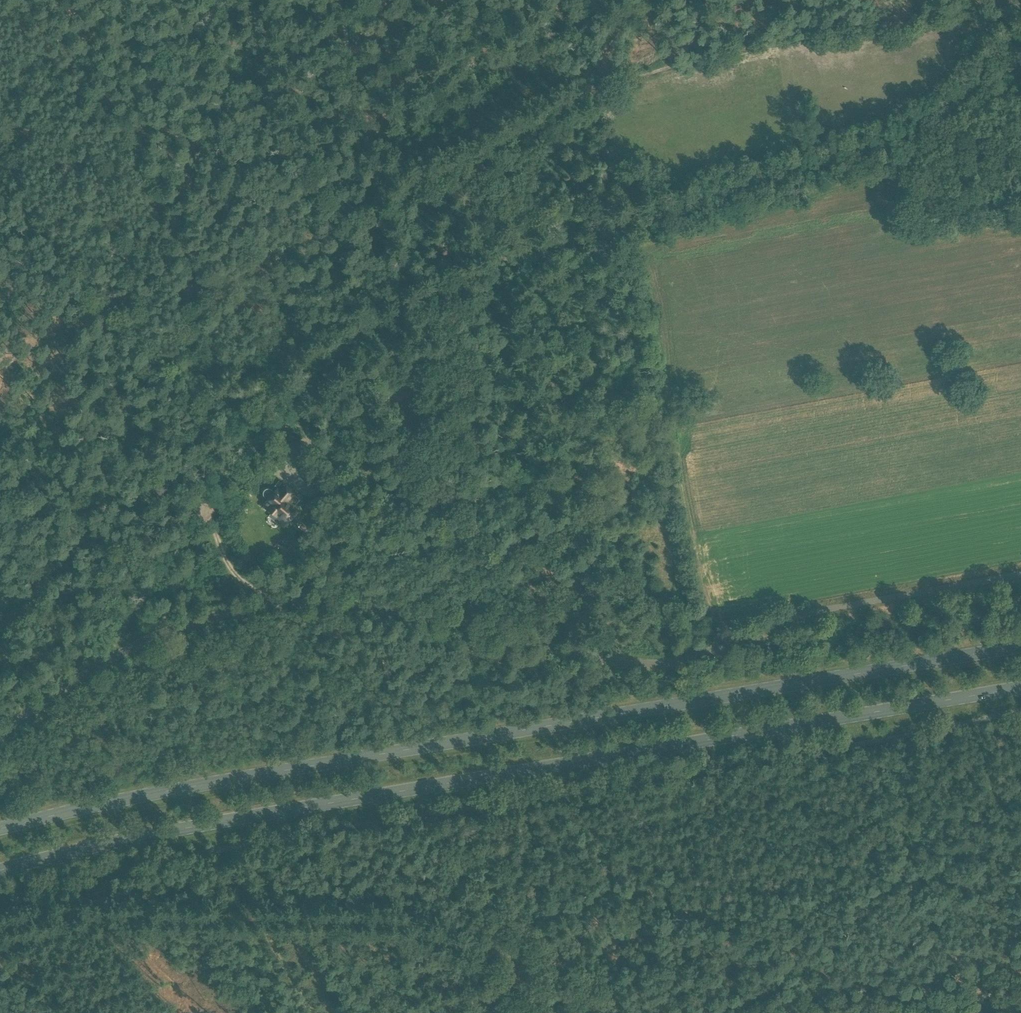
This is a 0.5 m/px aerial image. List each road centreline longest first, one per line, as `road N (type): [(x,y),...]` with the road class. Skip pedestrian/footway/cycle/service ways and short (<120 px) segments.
road 1 (primary): [(0,870),(178,829),(1020,687)]
road 2 (primary): [(1020,646),(217,782),(0,829)]
road 3 (unclassified): [(718,649),(662,667),(617,664),(397,615),(252,608),(198,619),(113,656),(0,734)]
road 4 (track): [(1020,16),(976,77),(932,117),(520,256),(489,249),(437,175)]
road 5 (track): [(504,1012),(471,954),(393,921),(82,913),(0,928)]
road 6 (track): [(768,1012),(917,1009),(1020,966)]
road 7 (track): [(437,175),(367,127),(346,95),(334,0)]
road 8 (track): [(499,995),(583,925),(644,907)]

